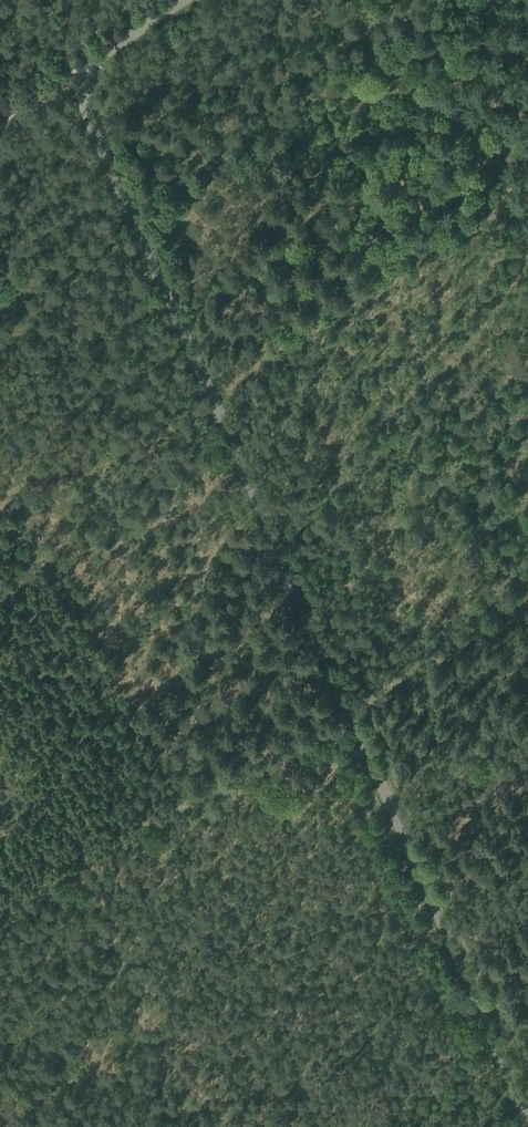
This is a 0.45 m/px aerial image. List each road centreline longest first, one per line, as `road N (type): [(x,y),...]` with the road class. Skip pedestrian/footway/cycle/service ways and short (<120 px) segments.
road 1 (unclassified): [(527,1126),(344,716),(84,94),(87,63),(181,0)]
road 2 (track): [(0,906),(527,607)]

